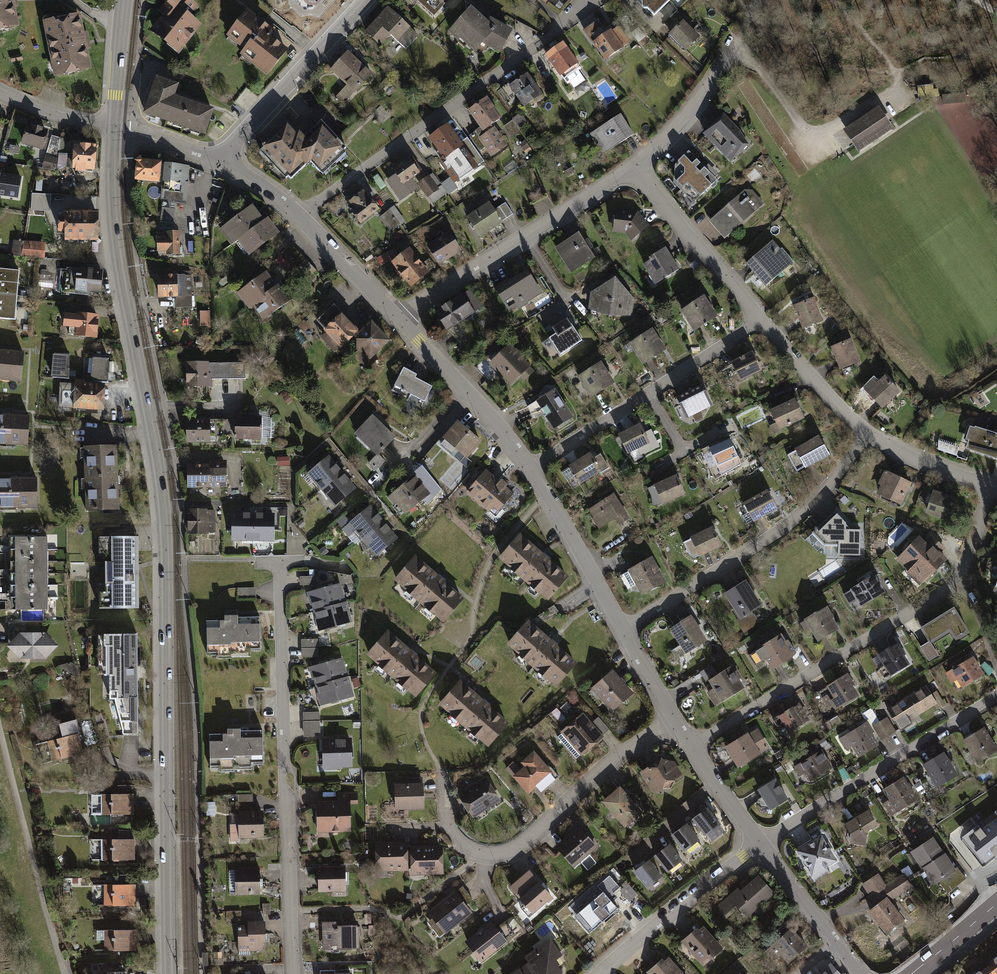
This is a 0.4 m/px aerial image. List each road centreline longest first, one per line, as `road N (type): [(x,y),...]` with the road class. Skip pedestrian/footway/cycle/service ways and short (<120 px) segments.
road 1 (secondary): [(171,973),(164,502),(115,238),(115,128)]
road 2 (residential): [(294,973),(280,561)]
road 3 (residential): [(693,747),(945,592),(962,576),(990,490)]
road 4 (residential): [(304,216),(592,0)]
road 5 (residential): [(672,717),(569,801),(522,850),(501,857),(454,833),(442,774)]
road 6 (residential): [(623,631),(799,516),(869,437)]
road 7 (residential): [(398,319),(635,167)]
road 8 (residential): [(996,694),(762,846)]
road 9 (residential): [(532,469),(764,320)]
road 10 (residential): [(0,719),(64,967)]
road 11 (residential): [(366,0),(218,159)]
road 12 (residential): [(762,846),(604,973)]
road 13 (residential): [(398,319),(469,388),(532,469)]
road 14 (residential): [(635,167),(764,320)]
road 15 (residential): [(532,469),(623,631)]
road 16 (residential): [(635,167),(675,130),(732,44)]
road 17 (residential): [(764,320),(869,437)]
road 18 (residential): [(304,216),(398,319)]
road 19 (residential): [(869,437),(990,490)]
road 20 (secondary): [(115,128),(125,0)]
road 21 (residential): [(762,846),(838,942)]
road 22 (residential): [(693,747),(762,846)]
road 23 (residential): [(115,128),(0,93)]

